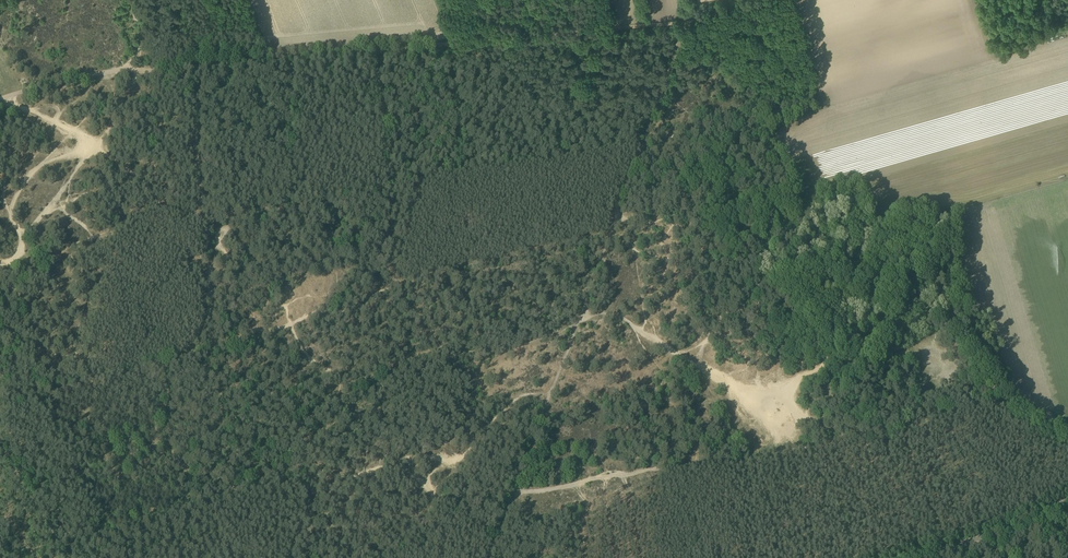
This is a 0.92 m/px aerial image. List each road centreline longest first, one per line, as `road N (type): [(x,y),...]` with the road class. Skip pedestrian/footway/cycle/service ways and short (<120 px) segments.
road 1 (track): [(680,21),(143,71)]
road 2 (track): [(513,490),(651,138)]
road 3 (tertiary): [(909,557),(1067,498)]
road 4 (track): [(143,71),(81,76),(0,98)]
road 5 (track): [(1067,430),(983,383),(966,358)]

